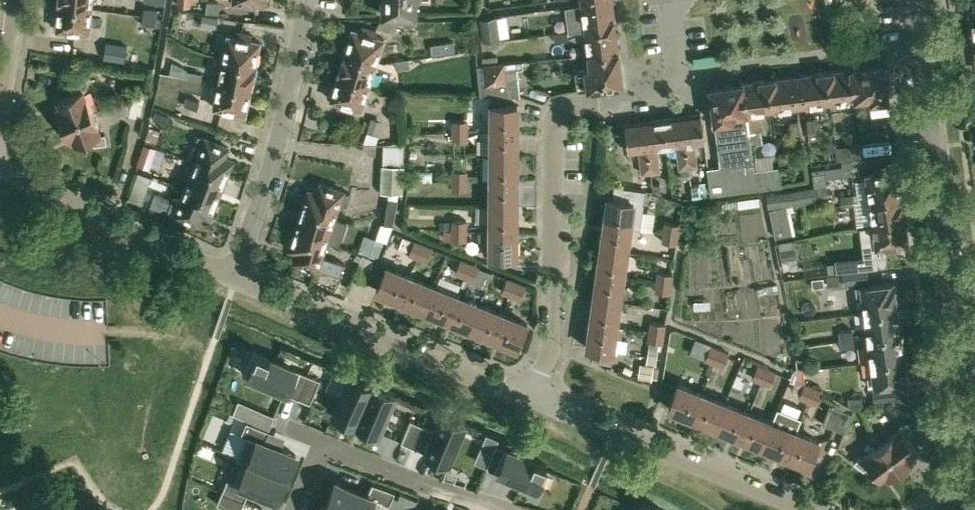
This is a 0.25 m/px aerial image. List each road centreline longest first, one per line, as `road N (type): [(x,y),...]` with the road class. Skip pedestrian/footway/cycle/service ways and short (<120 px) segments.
road 1 (residential): [(974,486),(919,50)]
road 2 (residential): [(533,397),(551,339),(554,125),(568,107),(597,103)]
road 3 (residential): [(533,397),(236,278)]
road 4 (residential): [(815,509),(533,397)]
road 5 (residential): [(236,278),(277,153),(309,0)]
road 6 (residential): [(236,278),(0,166)]
road 7 (residential): [(330,440),(514,509)]
road 8 (residential): [(674,0),(677,78),(660,94),(597,103)]

